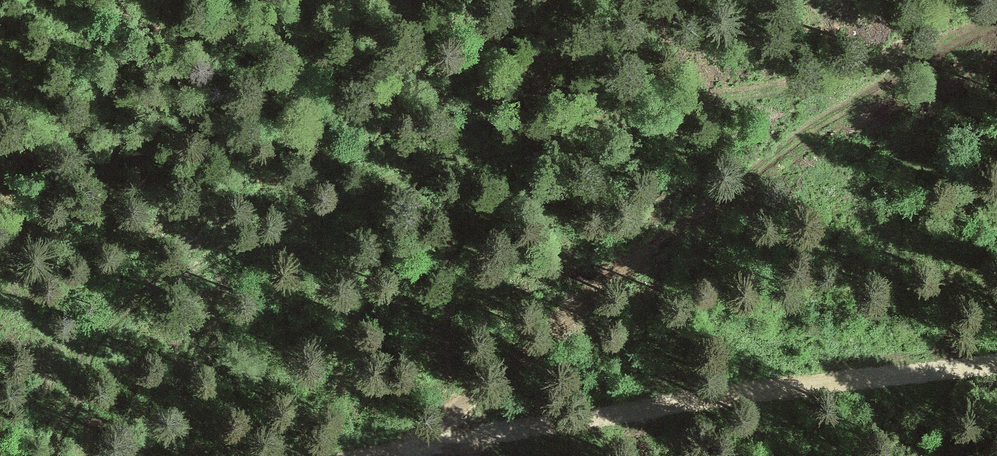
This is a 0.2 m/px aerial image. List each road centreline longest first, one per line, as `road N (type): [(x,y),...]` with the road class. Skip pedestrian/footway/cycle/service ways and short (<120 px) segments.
road 1 (track): [(50,455),(126,309),(347,199),(644,106),(965,42)]
road 2 (track): [(415,450),(578,309),(838,117),(996,24)]
road 3 (track): [(996,363),(393,455)]

